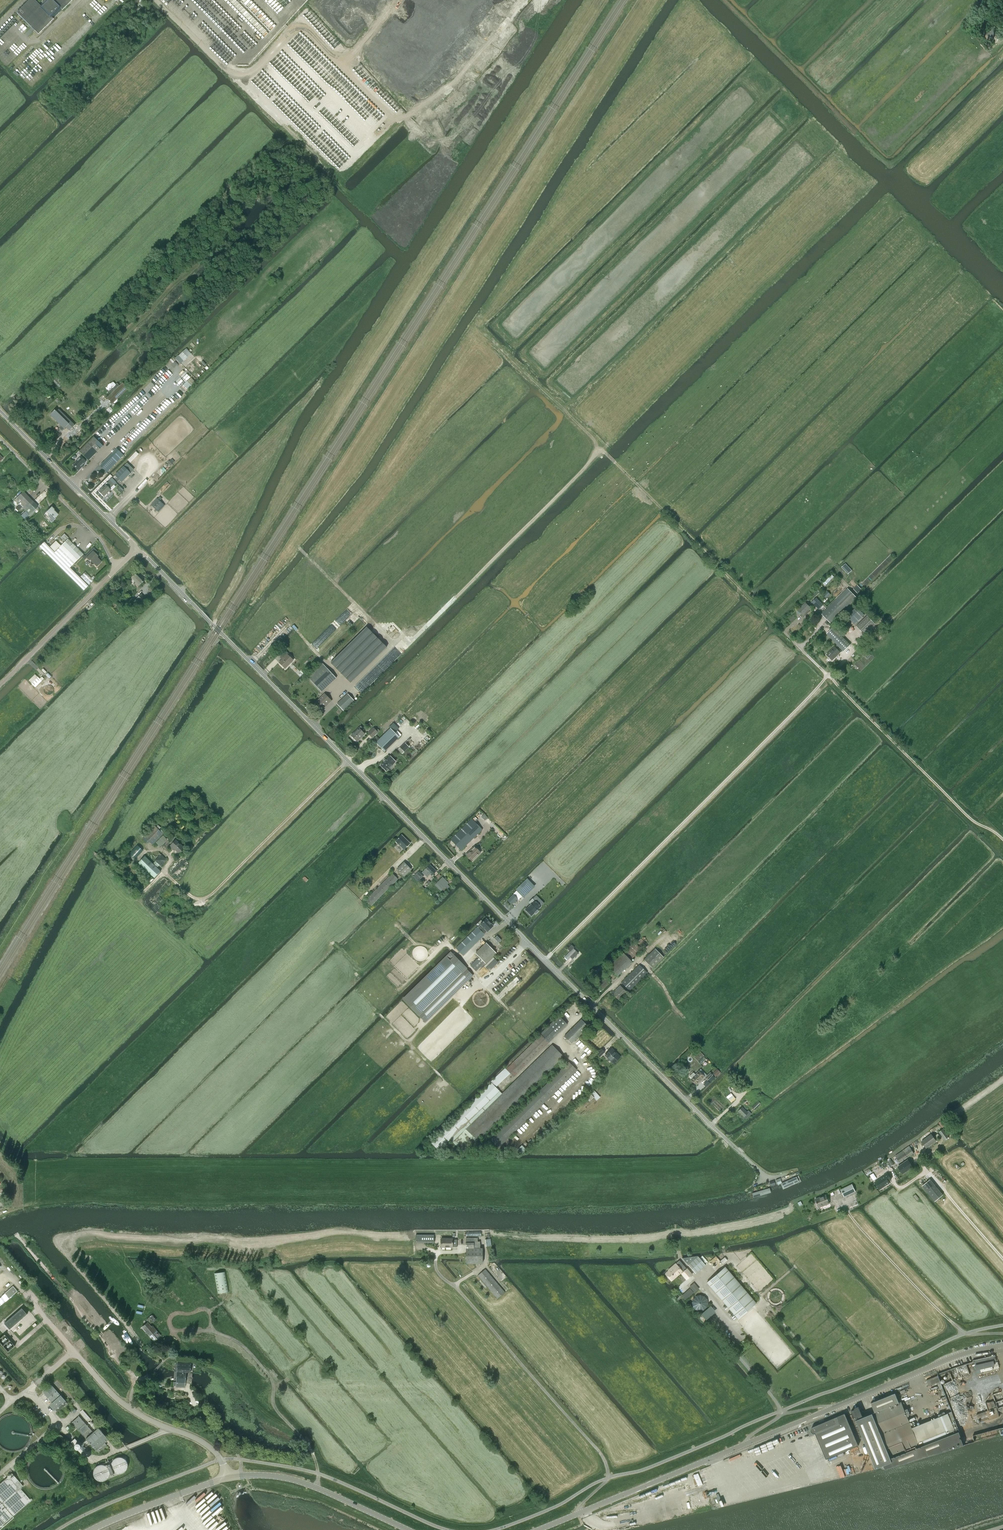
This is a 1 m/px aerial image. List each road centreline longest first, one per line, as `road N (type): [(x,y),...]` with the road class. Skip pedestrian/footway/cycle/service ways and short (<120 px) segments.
road 1 (unclassified): [(766,1180),(138,548)]
road 2 (track): [(3,1213),(83,1200),(581,1201),(758,1183)]
road 3 (track): [(781,629),(600,448),(431,622),(404,633)]
road 4 (tertiary): [(539,1529),(746,1444)]
road 5 (unclassified): [(138,548),(0,410)]
road 6 (tertiary): [(830,1409),(1002,1345)]
road 7 (tertiary): [(241,1476),(299,1481),(409,1529)]
road 8 (unclassified): [(118,568),(101,540),(0,439)]
road 9 (unclassified): [(0,685),(118,568)]
road 10 (track): [(600,448),(484,332)]
road 11 (tertiary): [(92,1529),(228,1477)]

